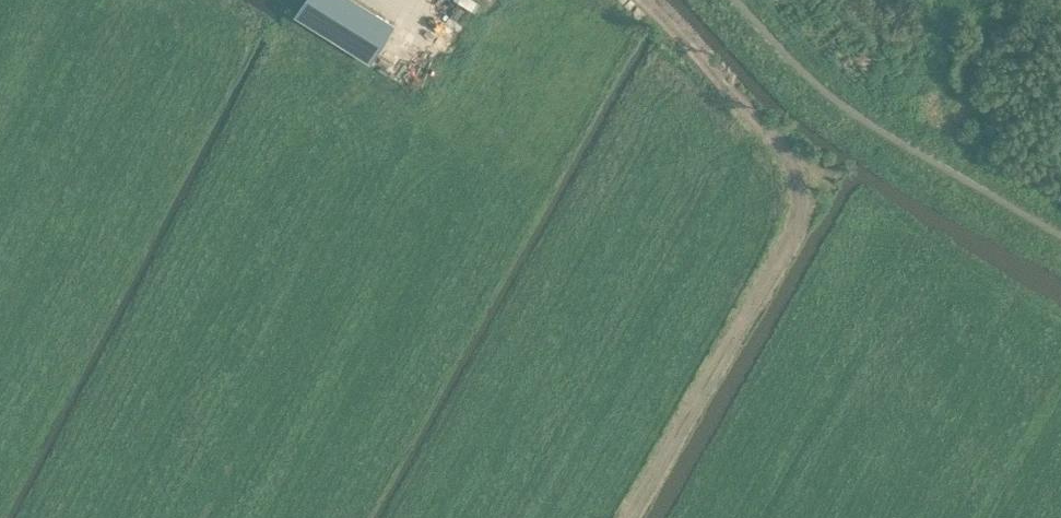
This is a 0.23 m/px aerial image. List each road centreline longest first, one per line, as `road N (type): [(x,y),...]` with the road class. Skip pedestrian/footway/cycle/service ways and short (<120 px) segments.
road 1 (track): [(631,517),(782,257),(803,202),(792,161),(642,0)]

